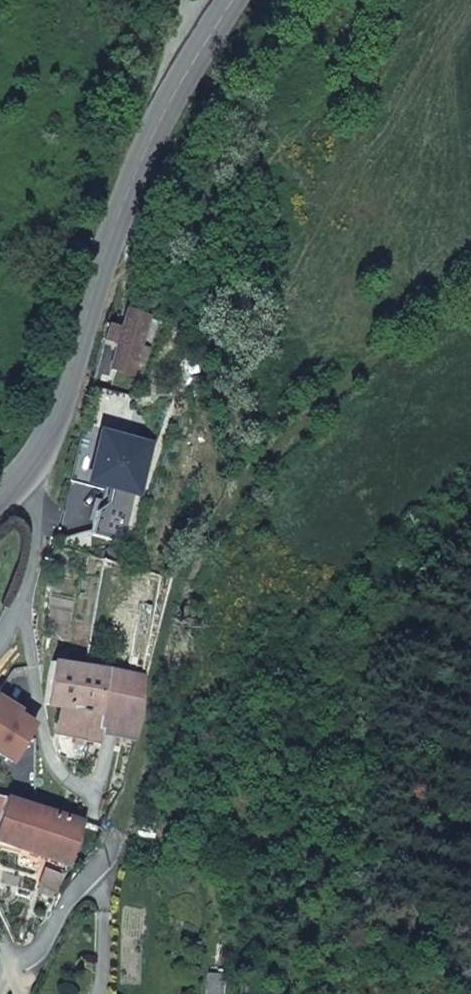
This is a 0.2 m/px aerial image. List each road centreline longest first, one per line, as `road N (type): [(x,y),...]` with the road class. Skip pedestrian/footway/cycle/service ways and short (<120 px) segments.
road 1 (track): [(113,849),(144,771),(186,580),(238,487),(470,297)]
road 2 (secondary): [(23,478),(61,406),(146,151),(231,0)]
road 3 (unclassified): [(0,655),(40,537),(41,515),(23,478)]
road 4 (unclassified): [(0,941),(9,962),(34,954),(113,849)]

